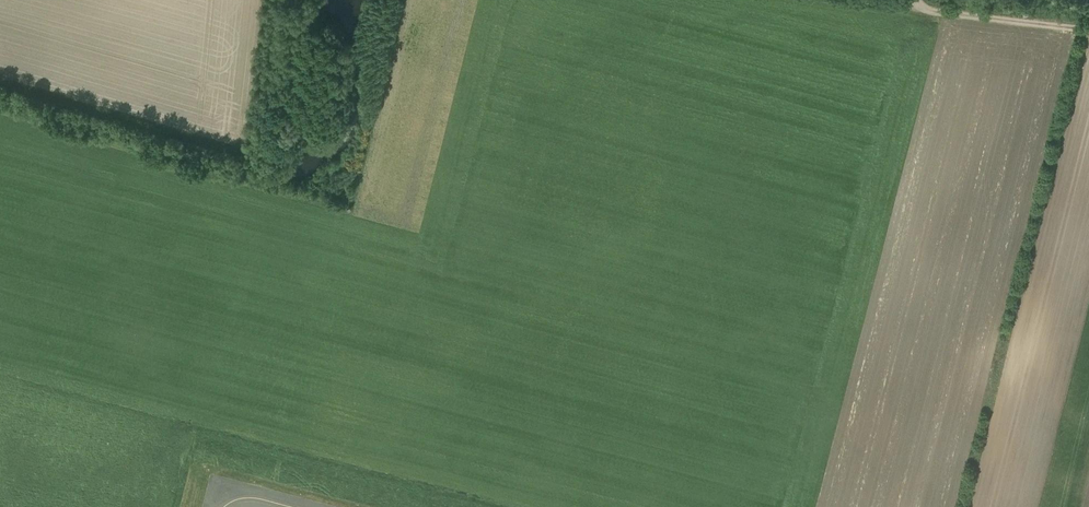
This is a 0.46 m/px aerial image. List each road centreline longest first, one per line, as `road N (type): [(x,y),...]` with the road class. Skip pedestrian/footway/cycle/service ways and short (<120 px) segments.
road 1 (track): [(916,0),(917,7),(1088,29)]

